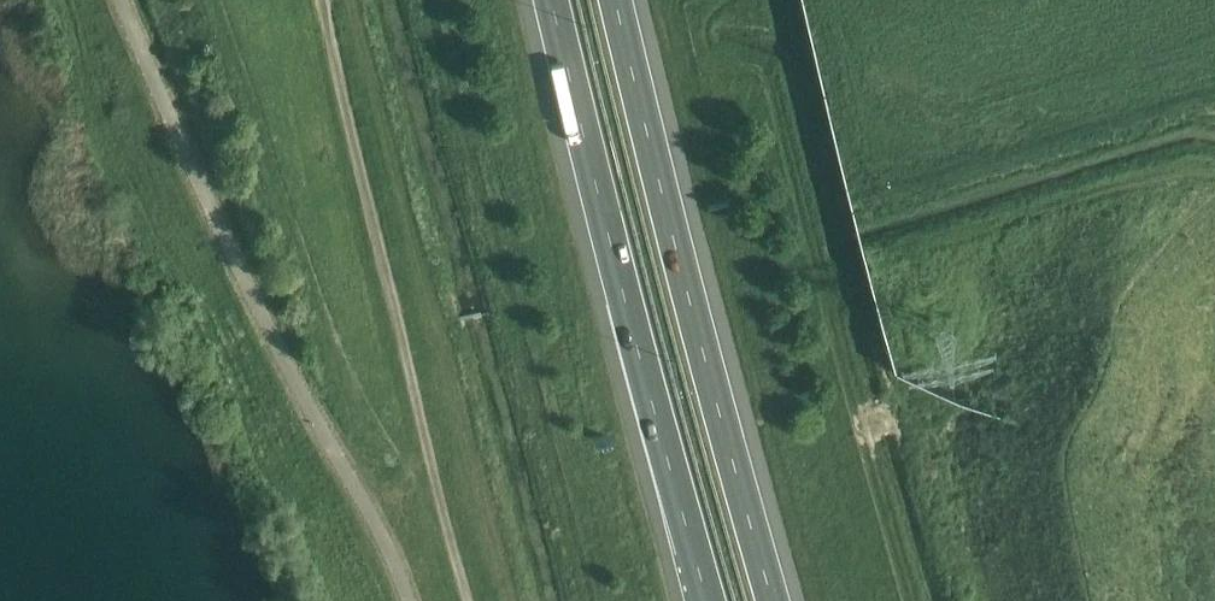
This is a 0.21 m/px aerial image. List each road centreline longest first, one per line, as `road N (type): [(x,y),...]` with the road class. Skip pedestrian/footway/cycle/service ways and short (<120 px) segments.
road 1 (motorway): [(774,600),(617,0)]
road 2 (motorway): [(552,0),(708,600)]
road 3 (track): [(467,600),(319,0)]

